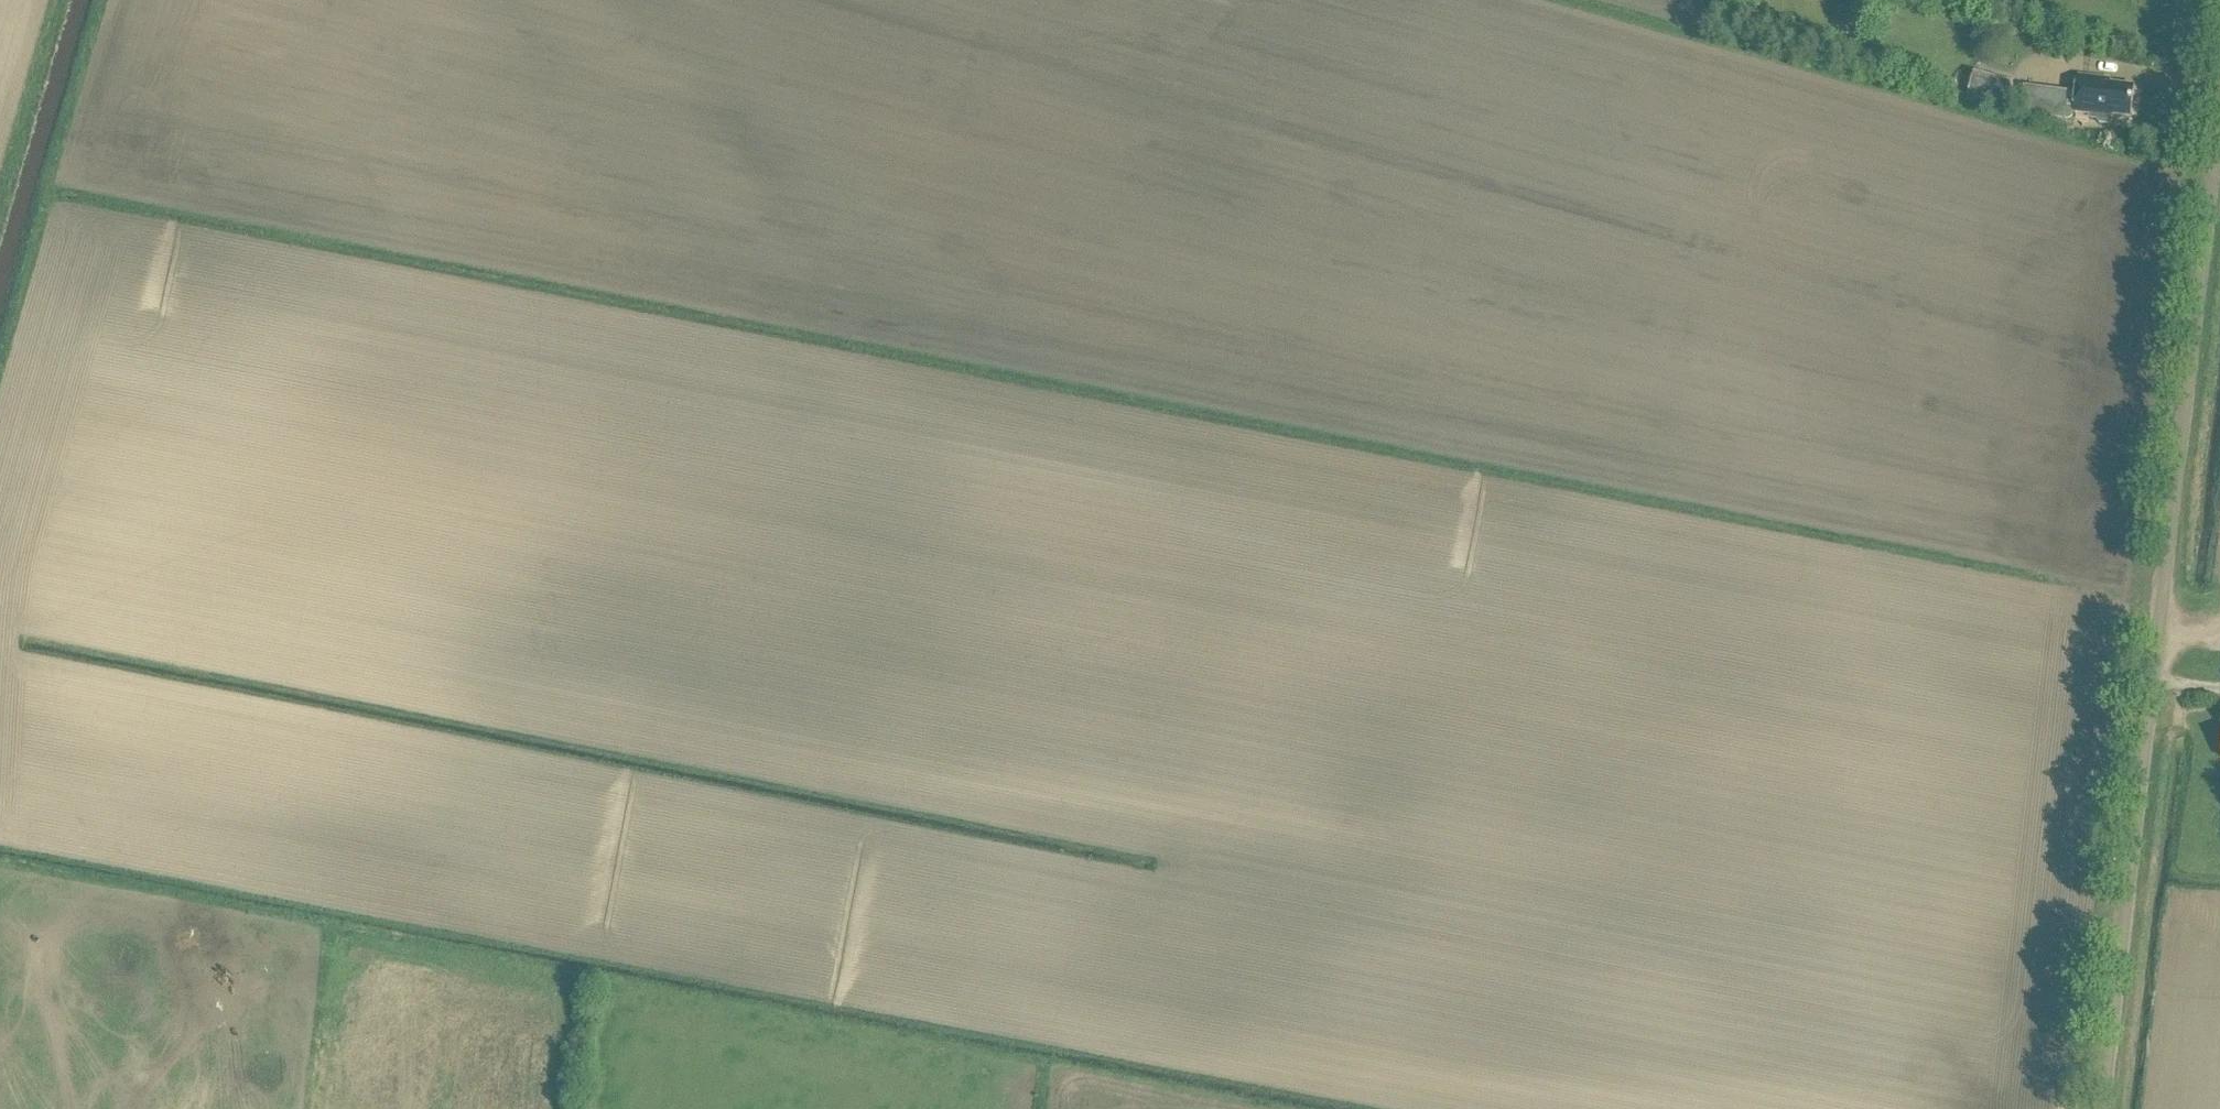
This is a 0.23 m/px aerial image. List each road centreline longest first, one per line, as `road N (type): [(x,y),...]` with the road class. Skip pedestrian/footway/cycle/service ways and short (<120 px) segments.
road 1 (unclassified): [(2102,1108),(2219,104)]

